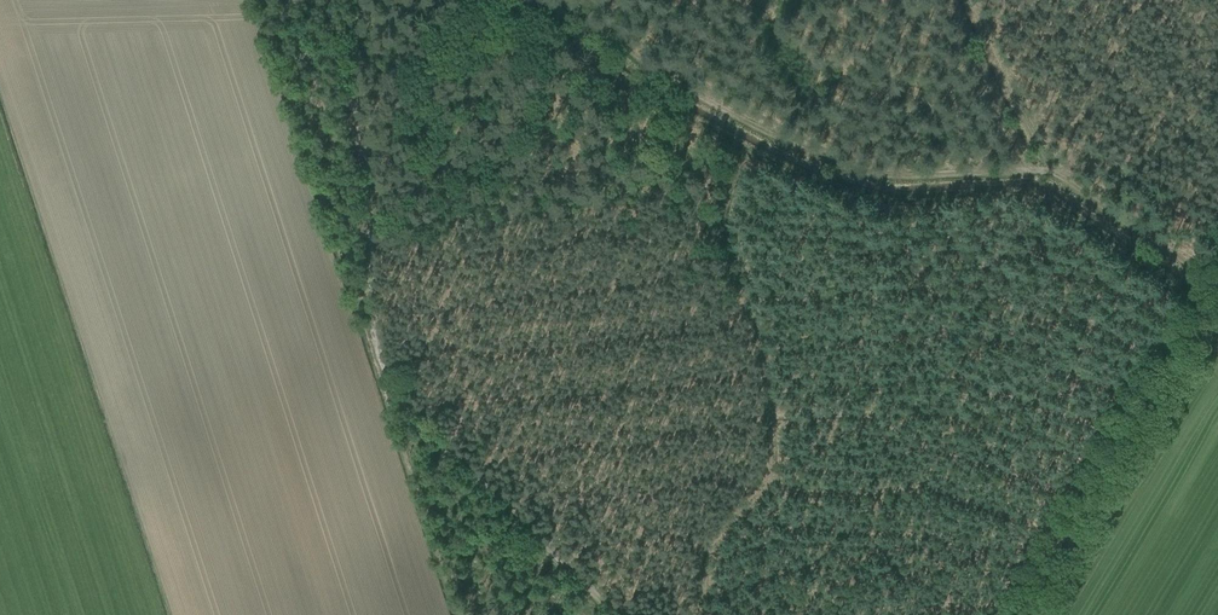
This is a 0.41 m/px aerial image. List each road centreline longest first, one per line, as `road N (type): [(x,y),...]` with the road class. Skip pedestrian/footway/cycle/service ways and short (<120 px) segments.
road 1 (track): [(616,614),(403,403),(378,357),(351,77),(365,0)]
road 2 (track): [(1026,172),(915,177),(855,170),(804,152),(707,102),(549,0)]
road 3 (track): [(950,0),(1026,172),(1056,173),(1217,287)]
road 4 (track): [(1217,306),(1198,318),(1020,614)]

